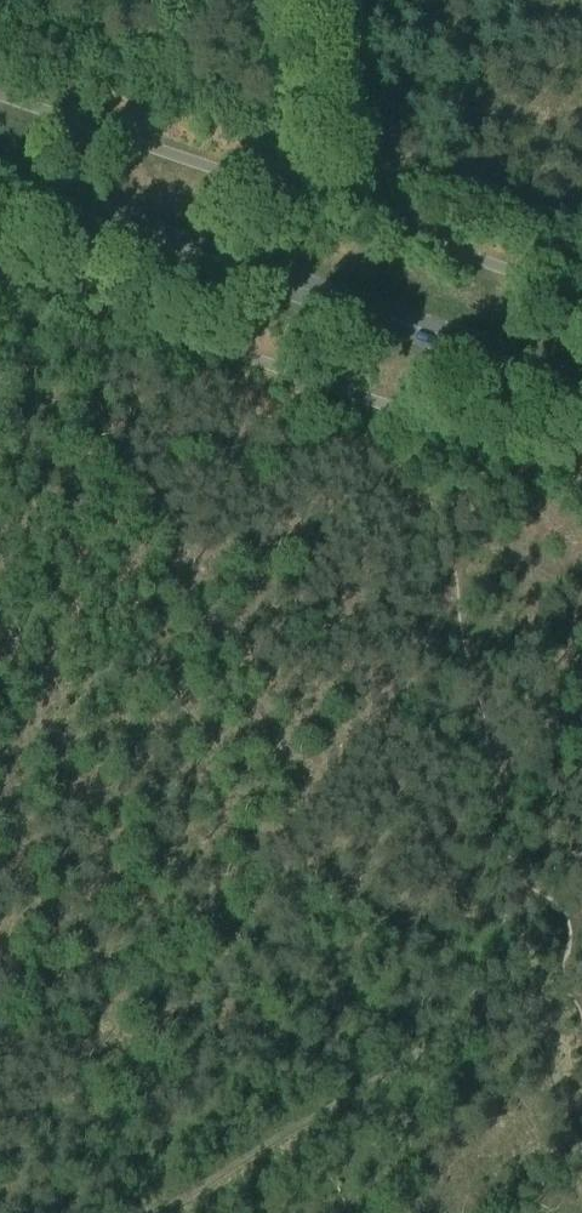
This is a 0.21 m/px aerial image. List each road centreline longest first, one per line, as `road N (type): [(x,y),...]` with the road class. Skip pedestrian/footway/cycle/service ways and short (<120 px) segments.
road 1 (track): [(581,1181),(528,984),(360,1076),(142,1212)]
road 2 (primary): [(0,186),(581,386)]
road 3 (track): [(456,580),(508,867)]
road 4 (track): [(419,419),(420,455),(456,580)]

